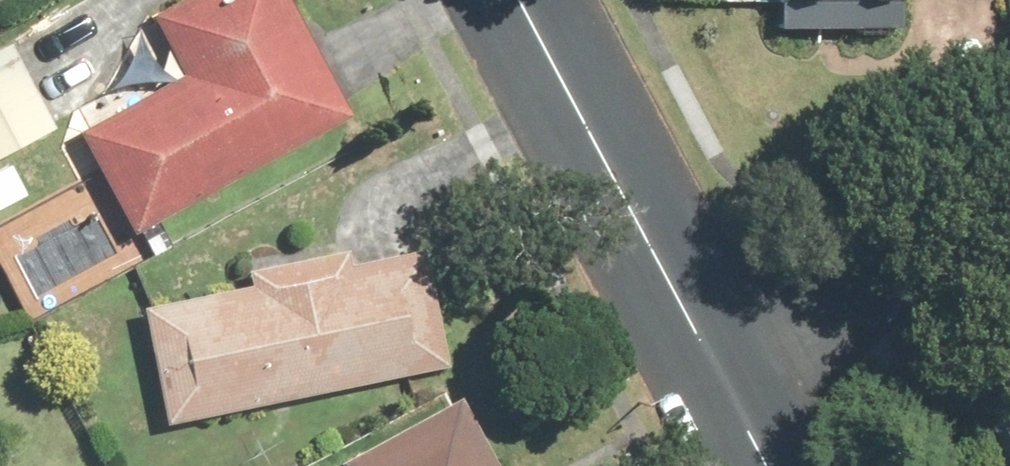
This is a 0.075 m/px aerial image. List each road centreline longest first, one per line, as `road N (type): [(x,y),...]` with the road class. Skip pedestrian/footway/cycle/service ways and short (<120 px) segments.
road 1 (tertiary): [(519,0),(731,399)]
road 2 (residential): [(731,399),(1009,245)]

